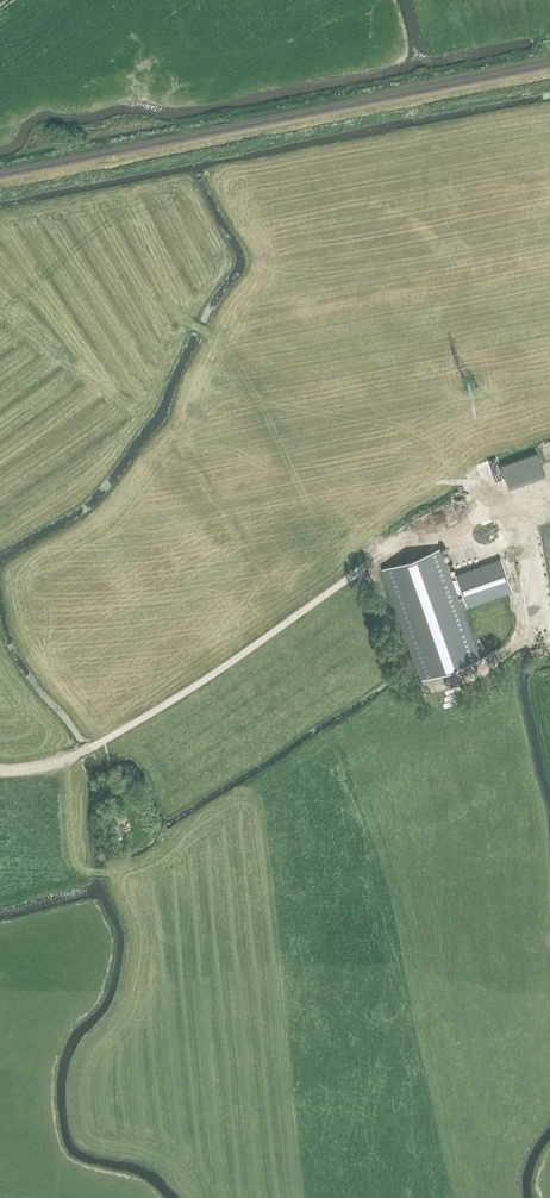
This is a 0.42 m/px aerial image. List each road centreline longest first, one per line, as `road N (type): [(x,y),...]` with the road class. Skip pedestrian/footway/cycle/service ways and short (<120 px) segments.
road 1 (track): [(549,533),(516,504),(493,505),(468,526),(394,551),(104,741),(44,766),(0,770)]
road 2 (track): [(373,565),(417,690),(459,675)]

